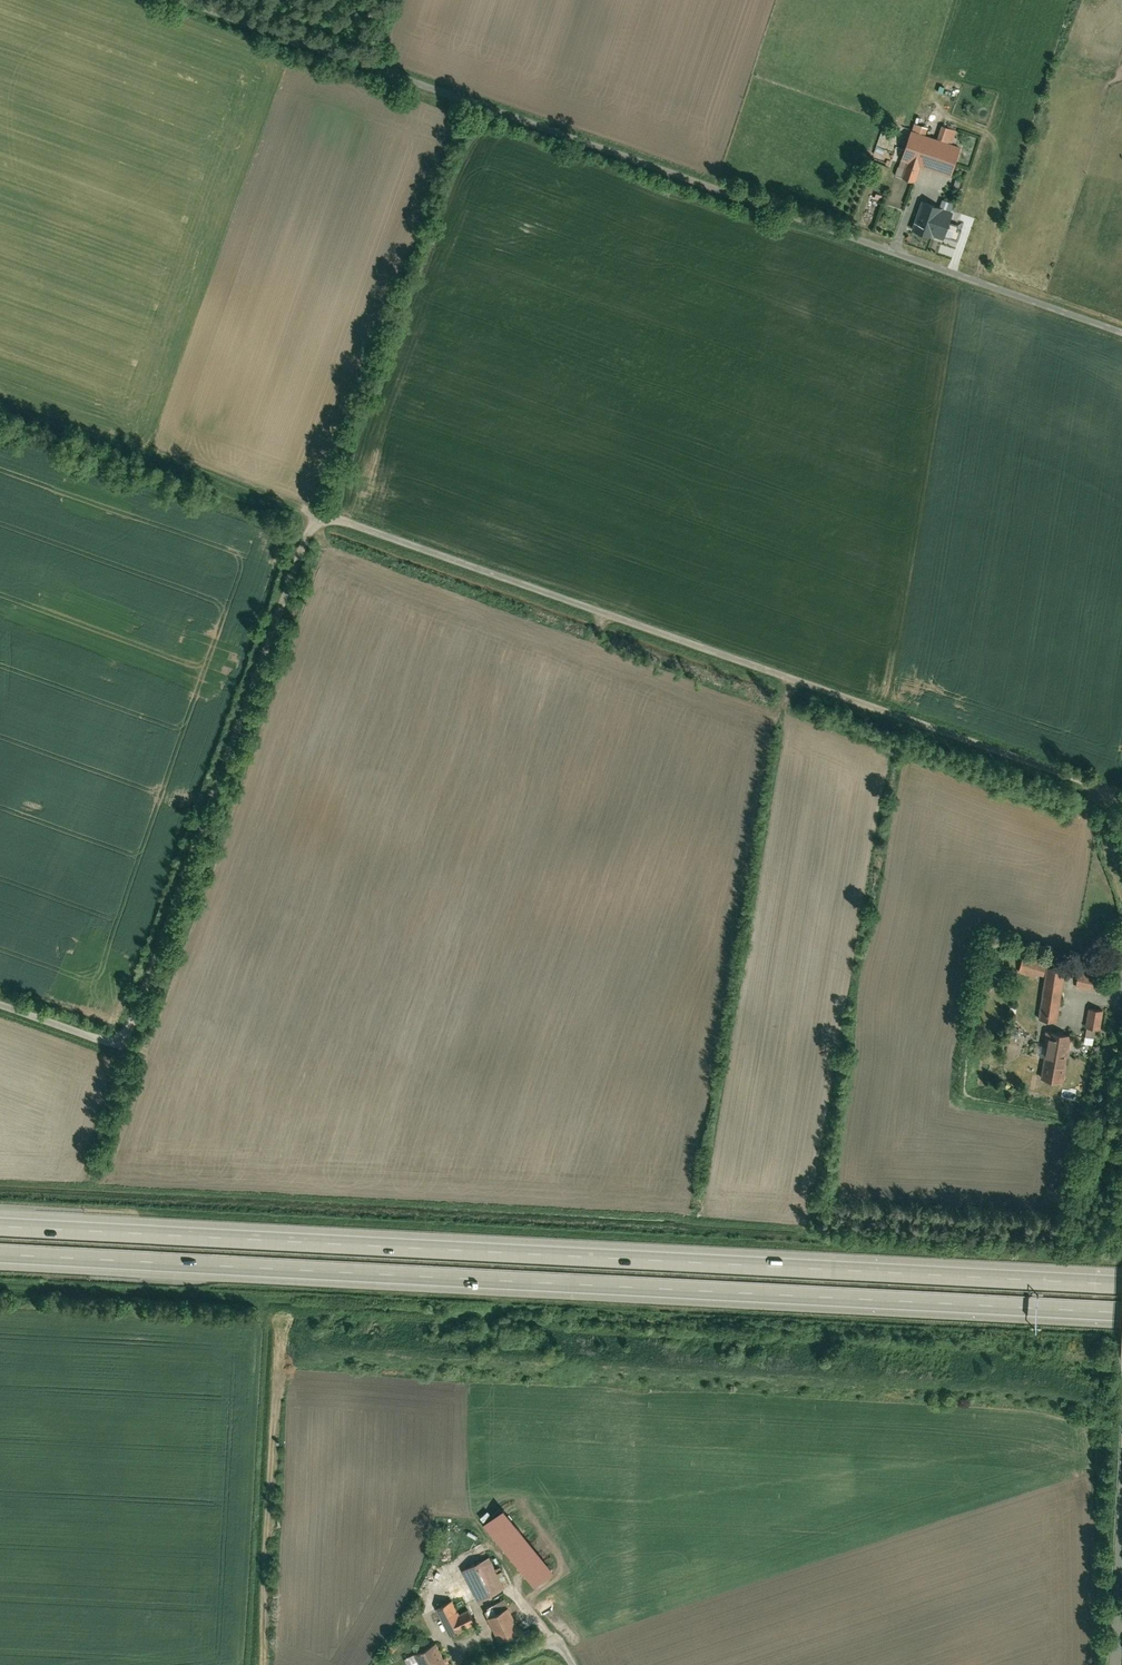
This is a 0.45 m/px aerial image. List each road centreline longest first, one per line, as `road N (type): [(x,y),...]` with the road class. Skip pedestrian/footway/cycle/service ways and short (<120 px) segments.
road 1 (residential): [(0,1005),(102,1041),(122,1037),(313,507),(1121,784)]
road 2 (motorway): [(1121,1283),(0,1223)]
road 3 (motorway): [(0,1256),(1121,1315)]
road 4 (unclassified): [(713,185),(194,0)]
road 5 (residential): [(1121,330),(713,185)]

